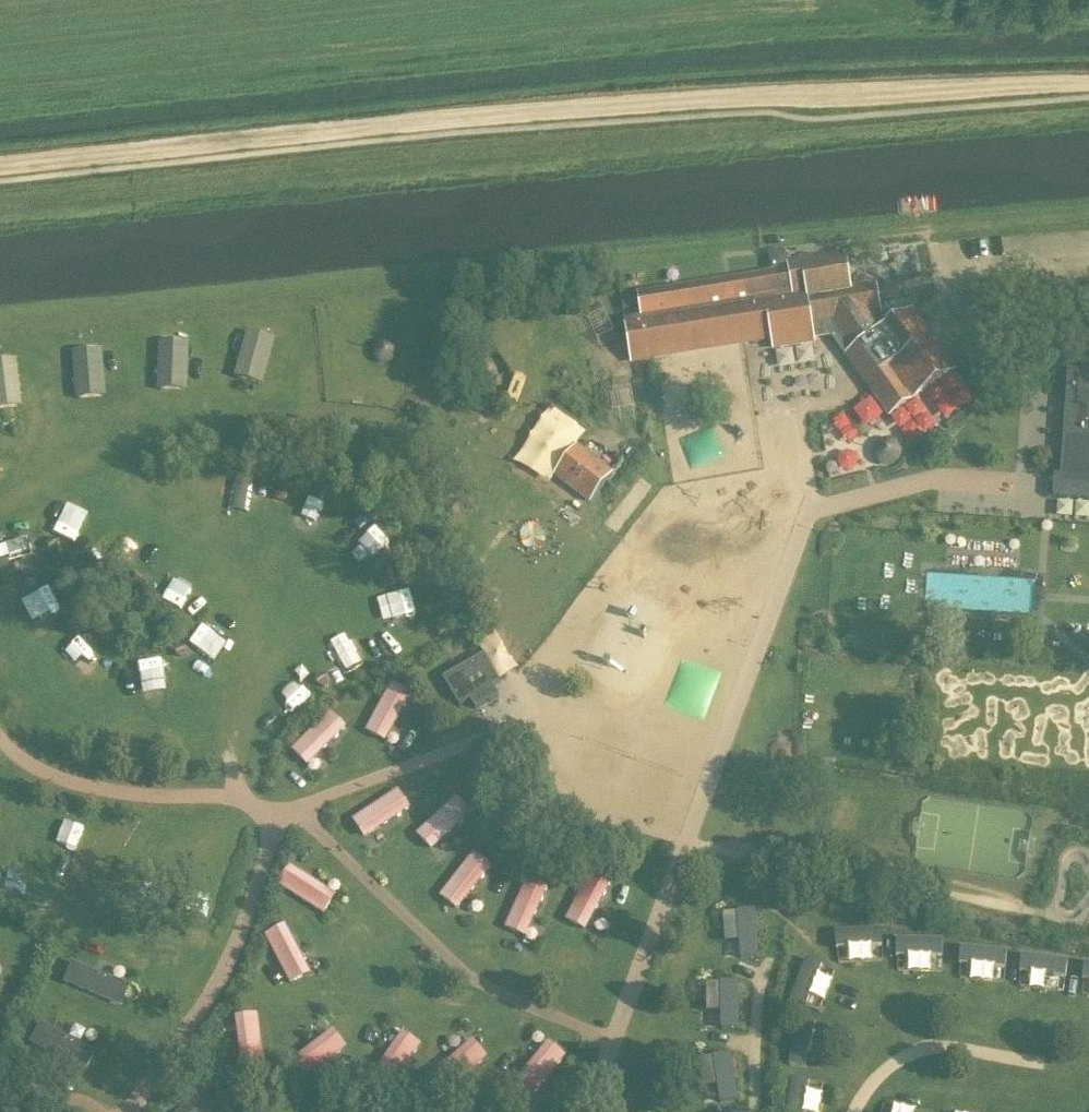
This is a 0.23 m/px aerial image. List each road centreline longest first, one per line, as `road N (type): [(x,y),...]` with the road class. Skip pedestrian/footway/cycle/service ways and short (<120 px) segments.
road 1 (track): [(0,168),(713,98),(1088,81)]

